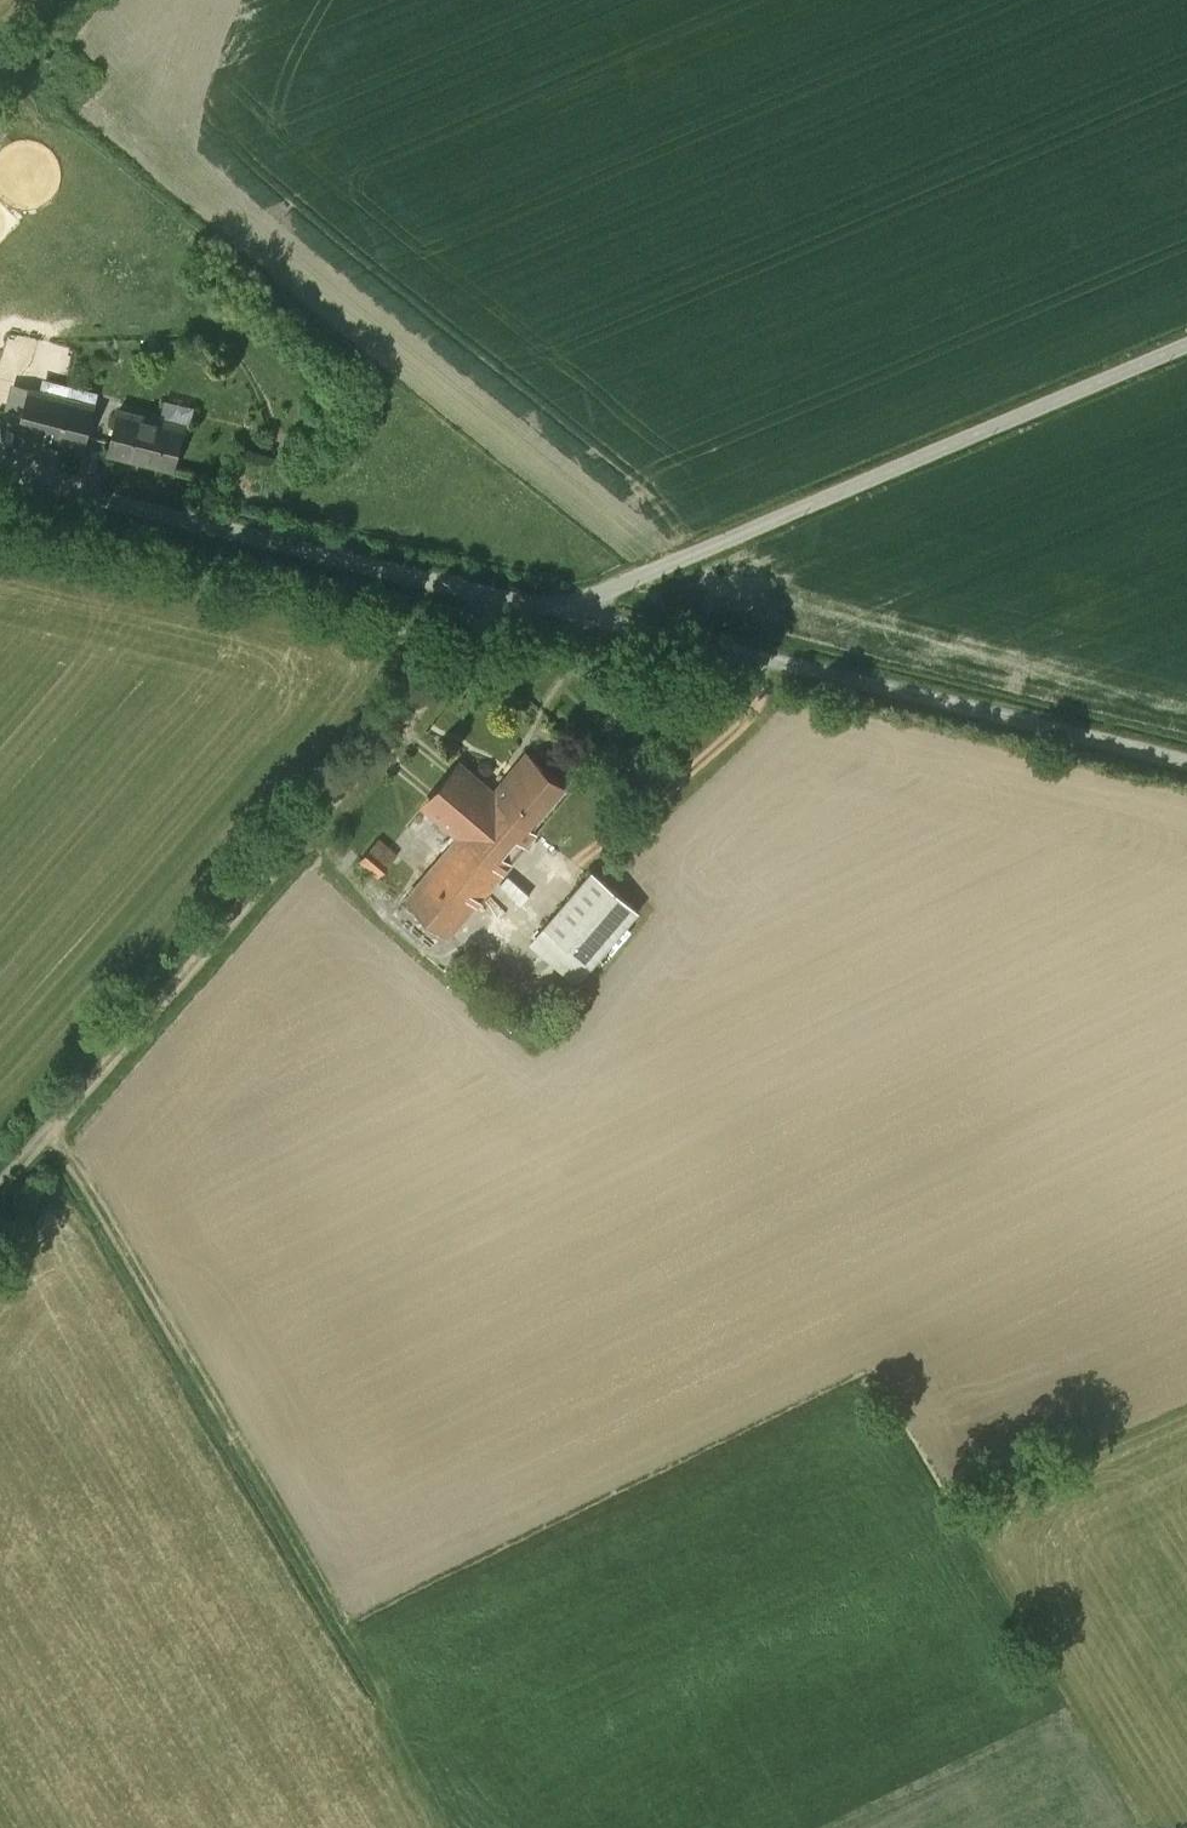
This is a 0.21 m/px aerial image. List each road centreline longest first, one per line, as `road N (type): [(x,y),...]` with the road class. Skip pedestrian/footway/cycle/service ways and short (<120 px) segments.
road 1 (unclassified): [(1186,348),(560,616),(0,475)]
road 2 (track): [(512,605),(0,1181)]
road 3 (track): [(560,616),(1186,769)]

